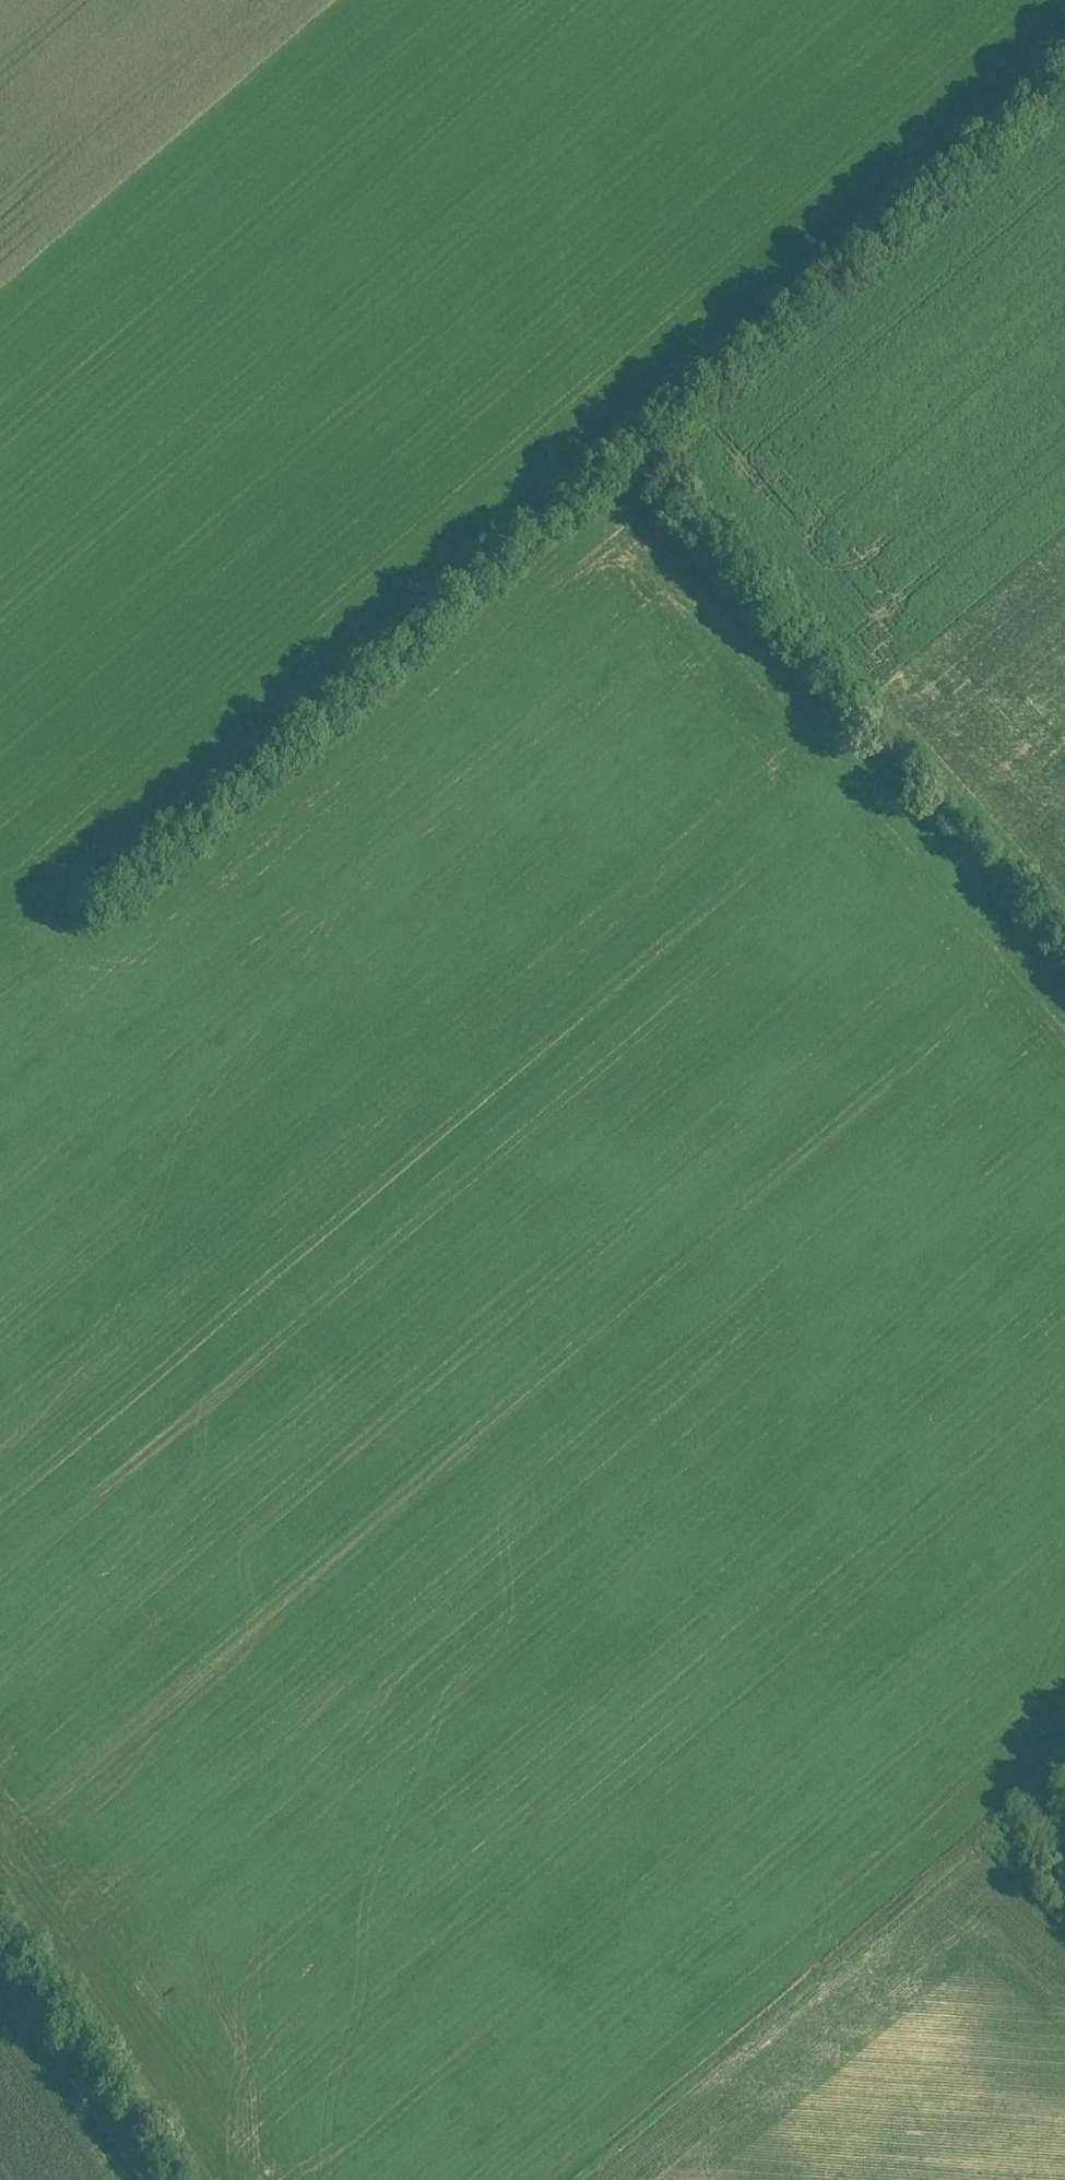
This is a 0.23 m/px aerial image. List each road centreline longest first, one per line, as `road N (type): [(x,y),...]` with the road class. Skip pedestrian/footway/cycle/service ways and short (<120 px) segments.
road 1 (unclassified): [(143,2179),(0,1981)]

